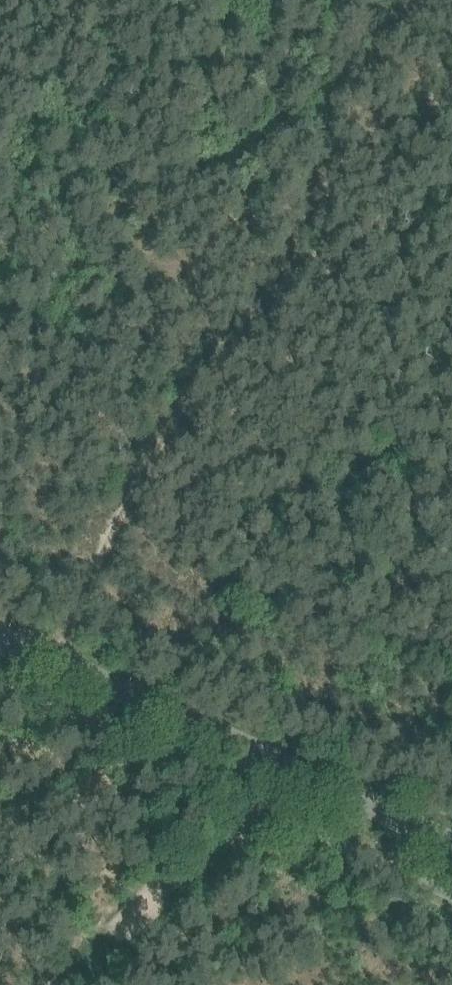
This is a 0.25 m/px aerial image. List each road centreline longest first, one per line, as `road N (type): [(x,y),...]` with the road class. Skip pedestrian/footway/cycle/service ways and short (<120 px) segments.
road 1 (tertiary): [(451,843),(0,638)]
road 2 (track): [(229,791),(25,984)]

